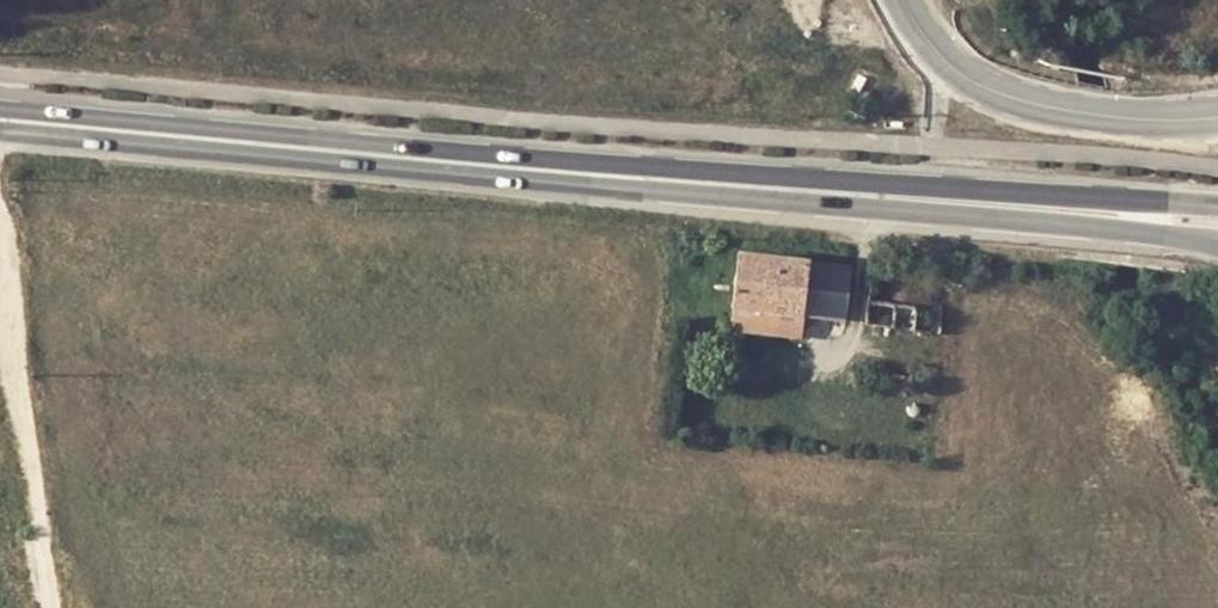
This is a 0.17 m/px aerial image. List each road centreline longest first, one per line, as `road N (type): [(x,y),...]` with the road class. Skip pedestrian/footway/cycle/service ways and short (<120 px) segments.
road 1 (secondary): [(625,178),(0,117)]
road 2 (secondary): [(625,178),(1217,239)]
road 3 (secondary): [(1217,205),(625,178)]
road 4 (tertiary): [(1217,114),(1169,118),(1026,101),(975,80),(933,43),(904,0)]
road 5 (unclassified): [(53,607),(0,267)]

